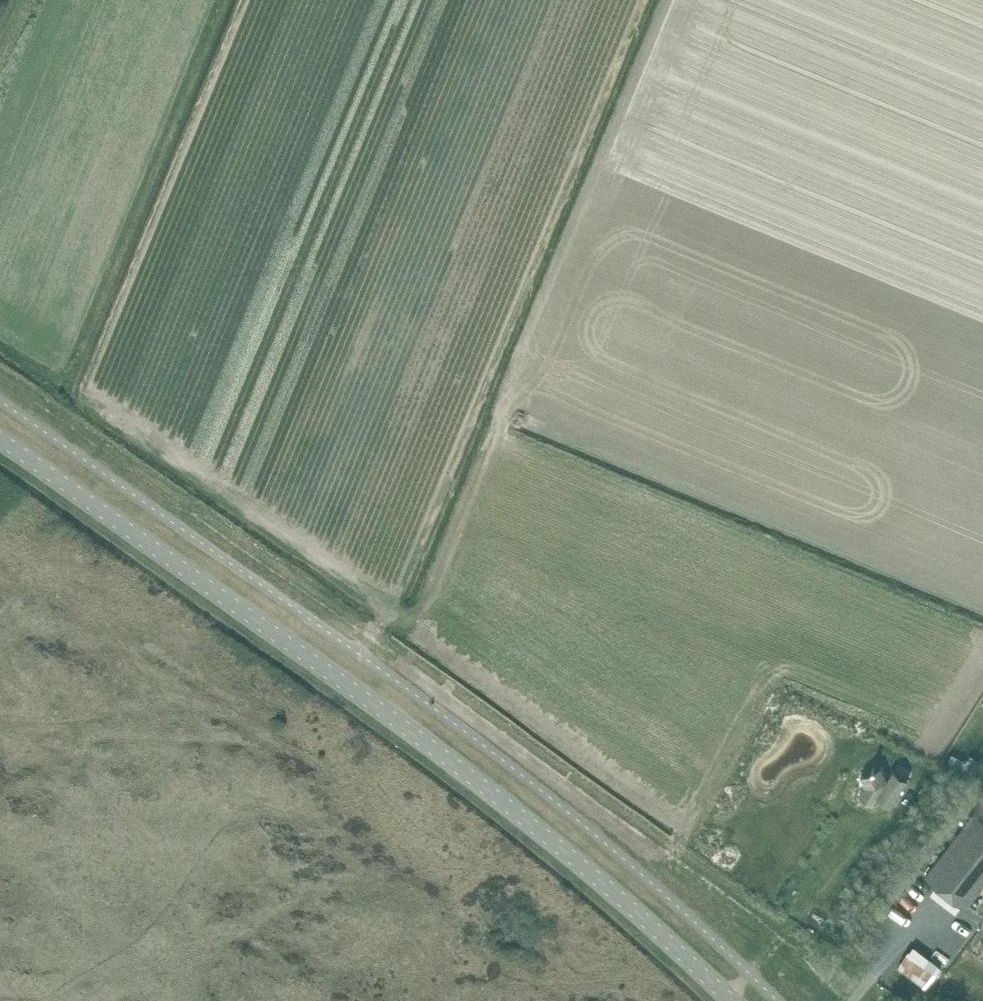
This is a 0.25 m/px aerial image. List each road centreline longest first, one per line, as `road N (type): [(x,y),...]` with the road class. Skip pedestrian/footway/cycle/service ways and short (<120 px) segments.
road 1 (tertiary): [(732,1000),(600,880),(453,762),(0,439)]
road 2 (track): [(726,996),(877,816)]

